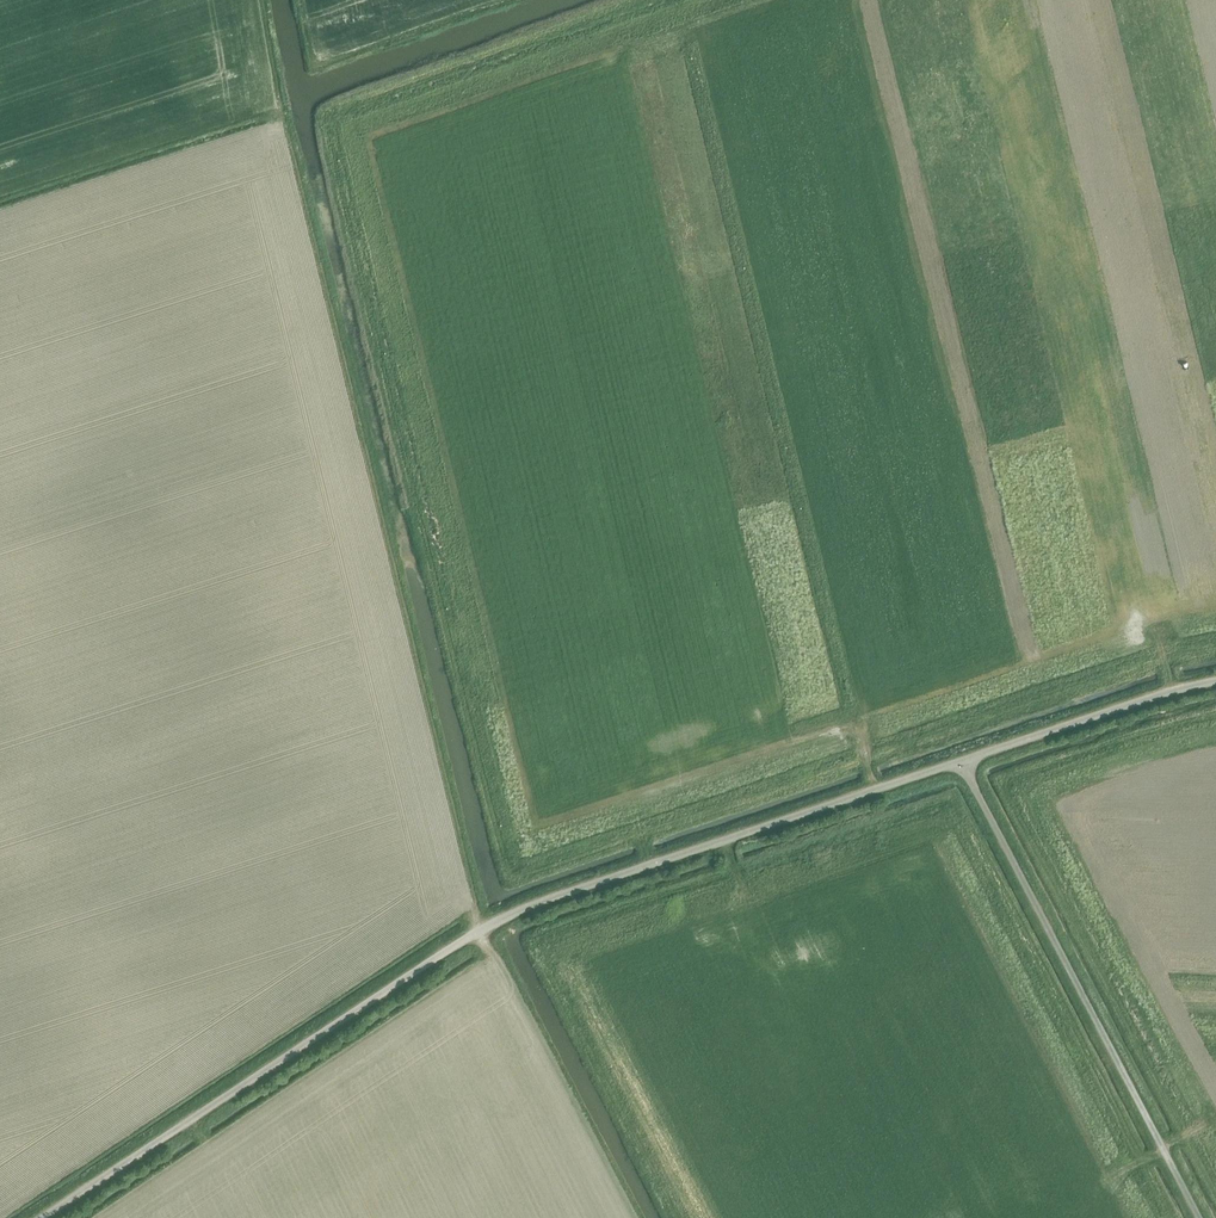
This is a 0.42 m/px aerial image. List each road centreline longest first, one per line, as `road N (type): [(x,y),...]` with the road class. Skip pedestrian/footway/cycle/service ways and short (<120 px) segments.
road 1 (unclassified): [(41,1217),(484,928),(961,760)]
road 2 (unclassified): [(1185,1217),(961,760)]
road 3 (unclassified): [(961,760),(1215,681)]

